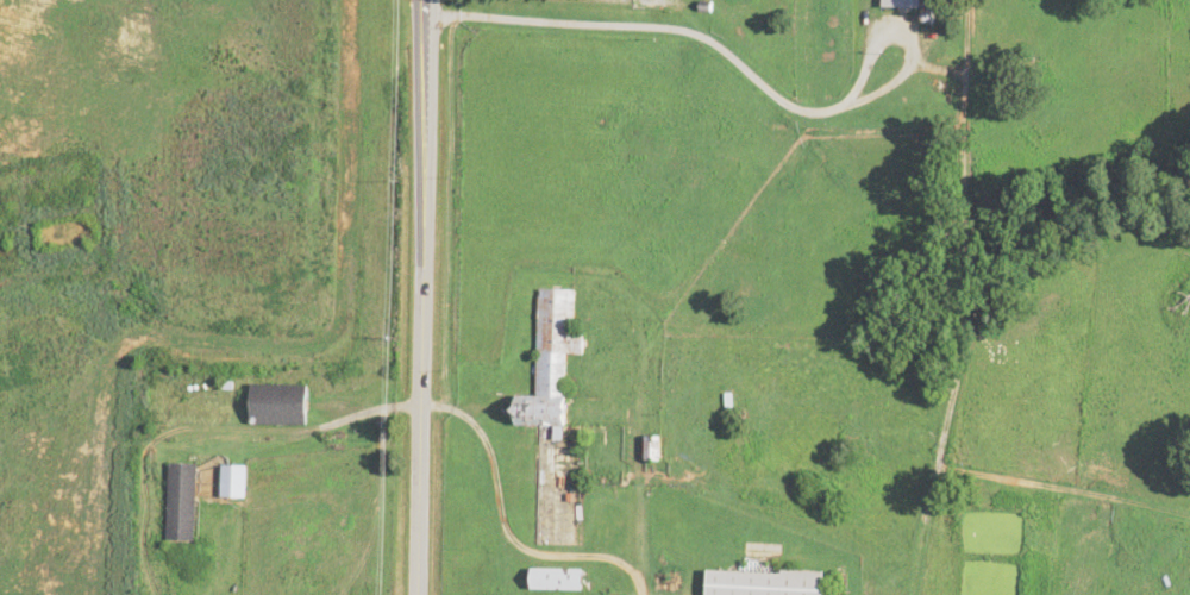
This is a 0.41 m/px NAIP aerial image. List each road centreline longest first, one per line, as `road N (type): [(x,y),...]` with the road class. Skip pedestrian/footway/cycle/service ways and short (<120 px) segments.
road 1 (track): [(639,594),(627,565),(519,543),(500,522),(483,438),(468,418),(443,406),(392,406),(292,437),(151,443)]
road 2 (secondary): [(419,594),(427,0)]
road 3 (track): [(427,13),(684,30),(727,50),(782,104),(804,112),(848,104)]
road 4 (track): [(848,104),(901,75),(907,40),(877,36),(848,104)]
road 5 (track): [(639,588),(637,441)]

